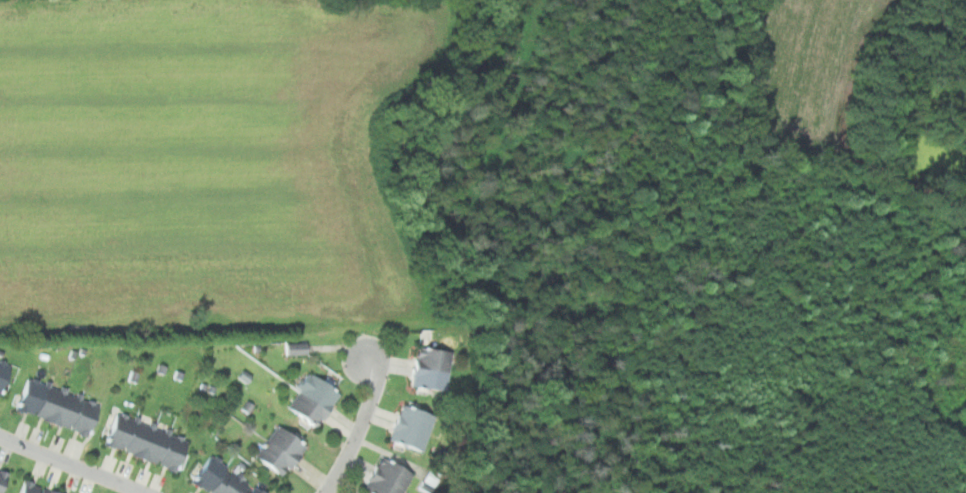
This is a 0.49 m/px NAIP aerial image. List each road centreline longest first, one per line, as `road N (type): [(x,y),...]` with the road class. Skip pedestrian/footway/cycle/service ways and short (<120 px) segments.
road 1 (residential): [(147,492),(0,434)]
road 2 (residential): [(325,492),(376,387),(369,354)]

